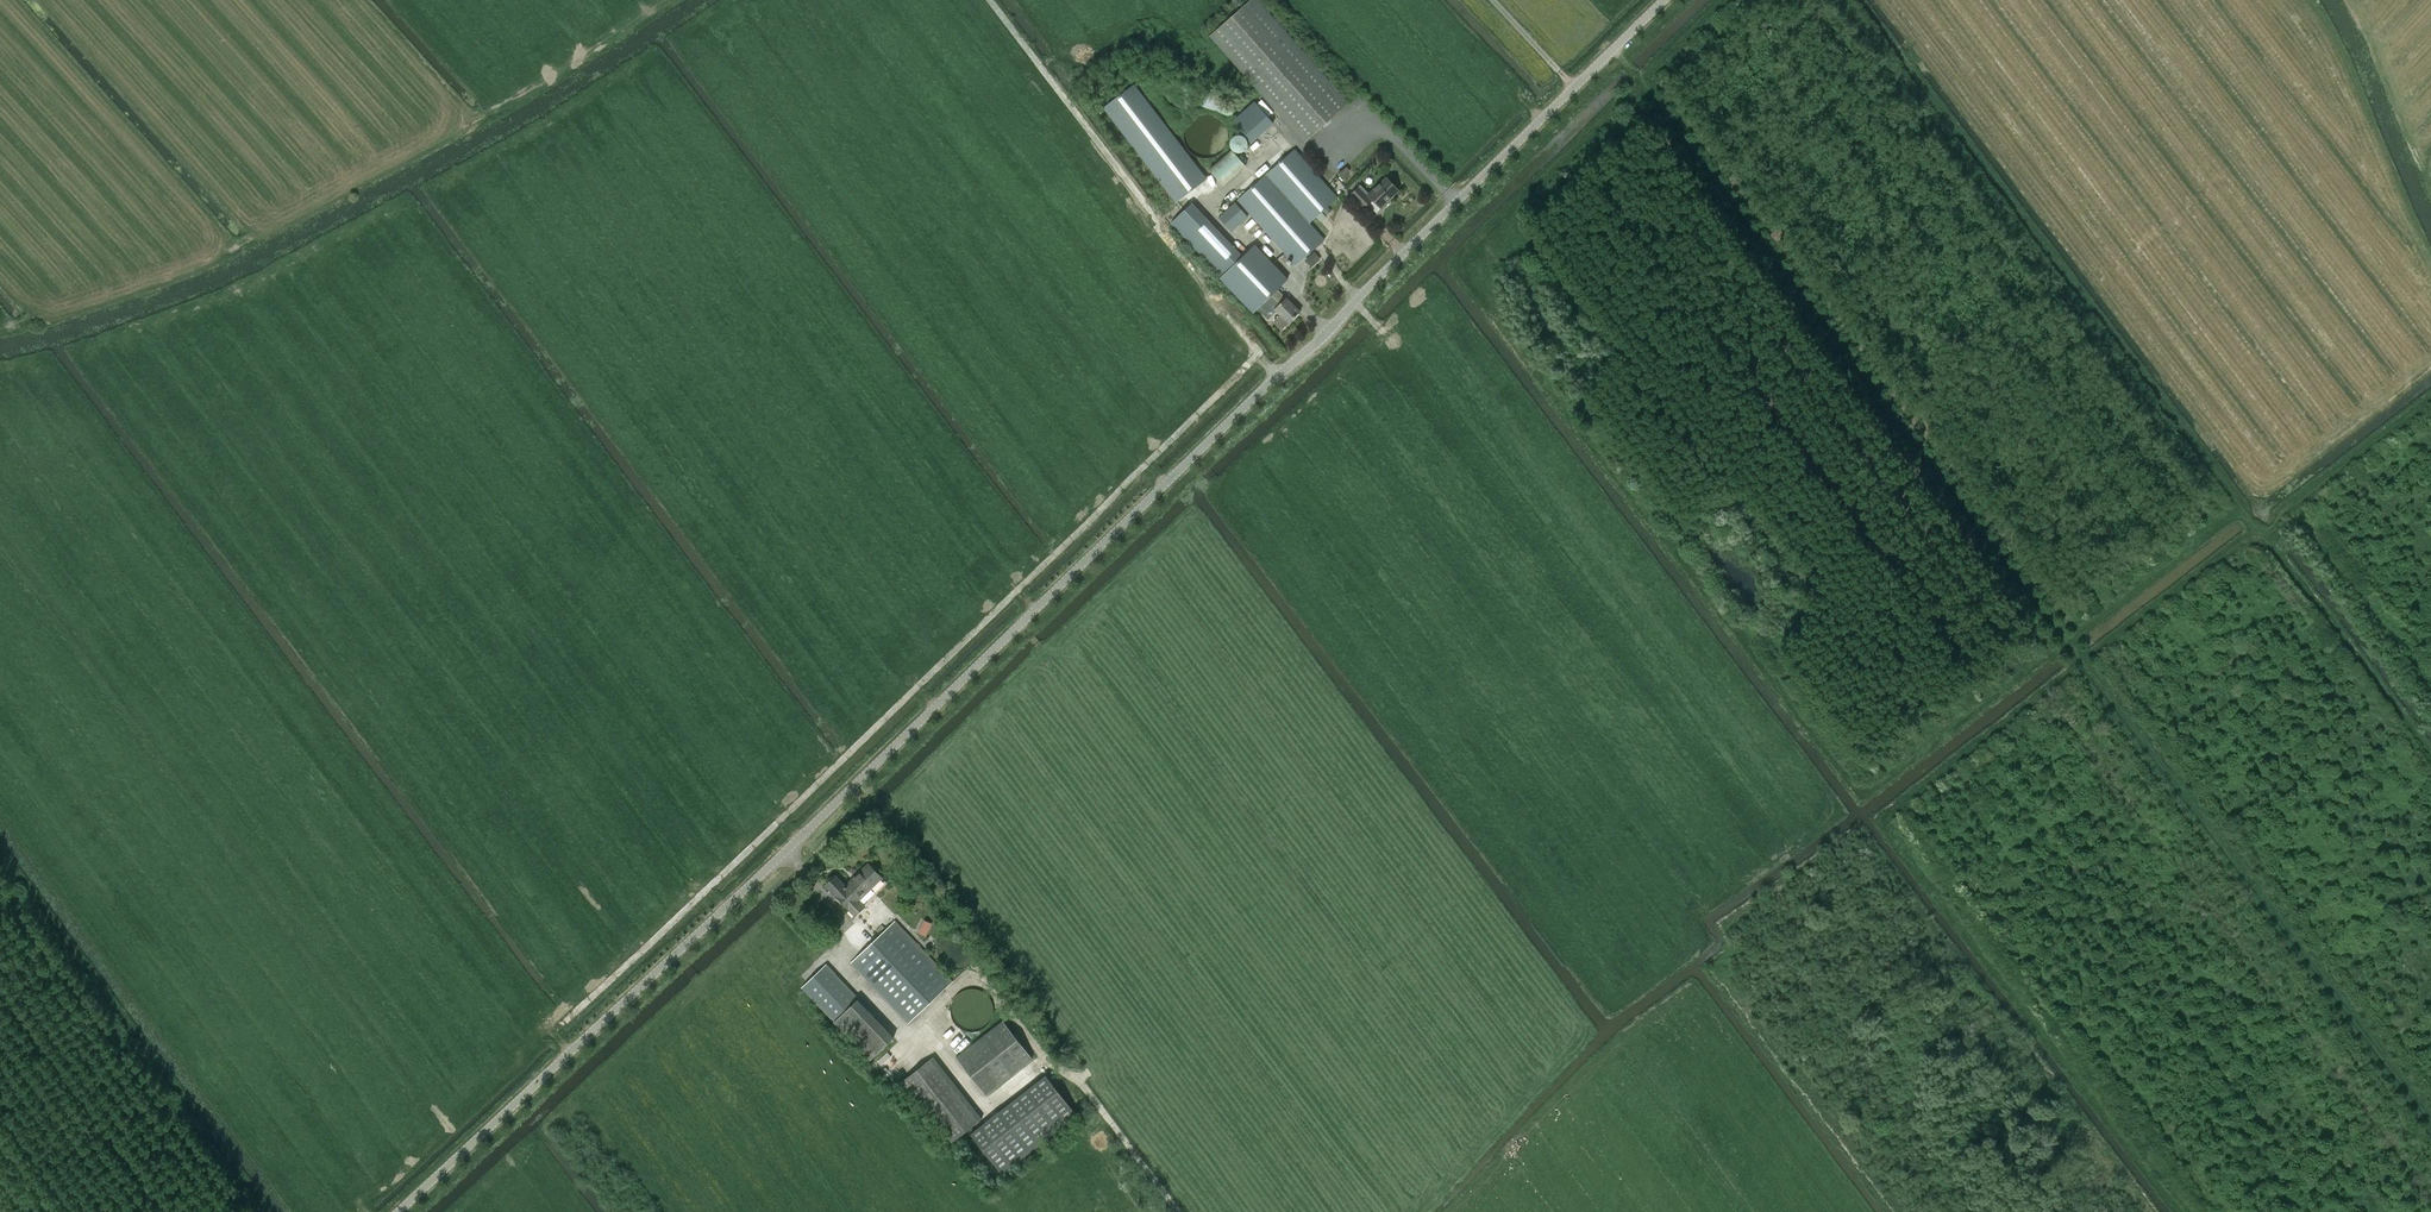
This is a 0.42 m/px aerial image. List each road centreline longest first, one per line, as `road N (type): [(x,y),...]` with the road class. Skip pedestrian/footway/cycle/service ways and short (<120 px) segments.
road 1 (unclassified): [(398,1211),(1664,0)]

